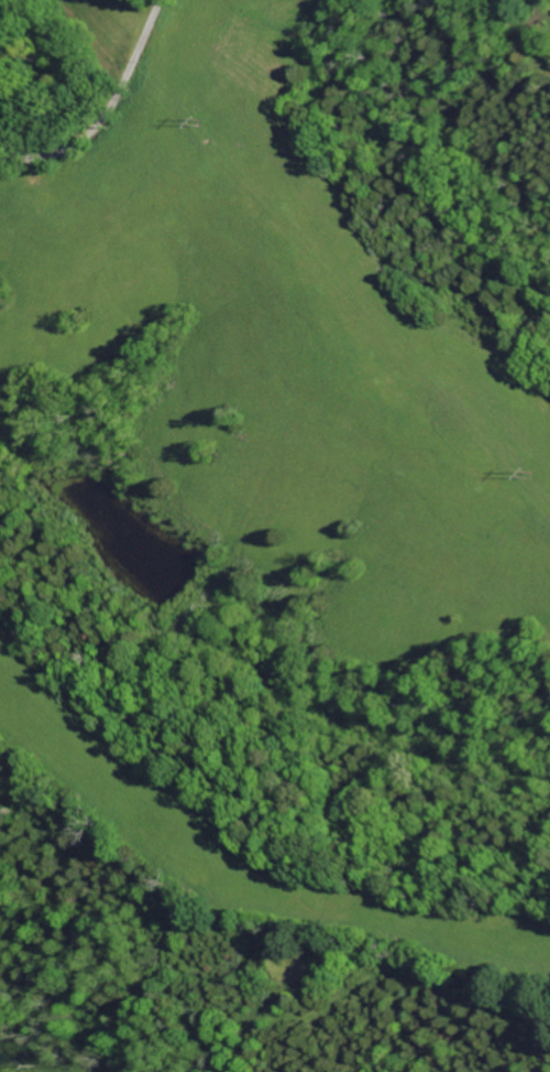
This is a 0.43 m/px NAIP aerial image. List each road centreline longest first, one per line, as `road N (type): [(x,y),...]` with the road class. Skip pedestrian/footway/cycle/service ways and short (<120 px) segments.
road 1 (residential): [(160,0),(89,131),(54,155),(0,158)]

